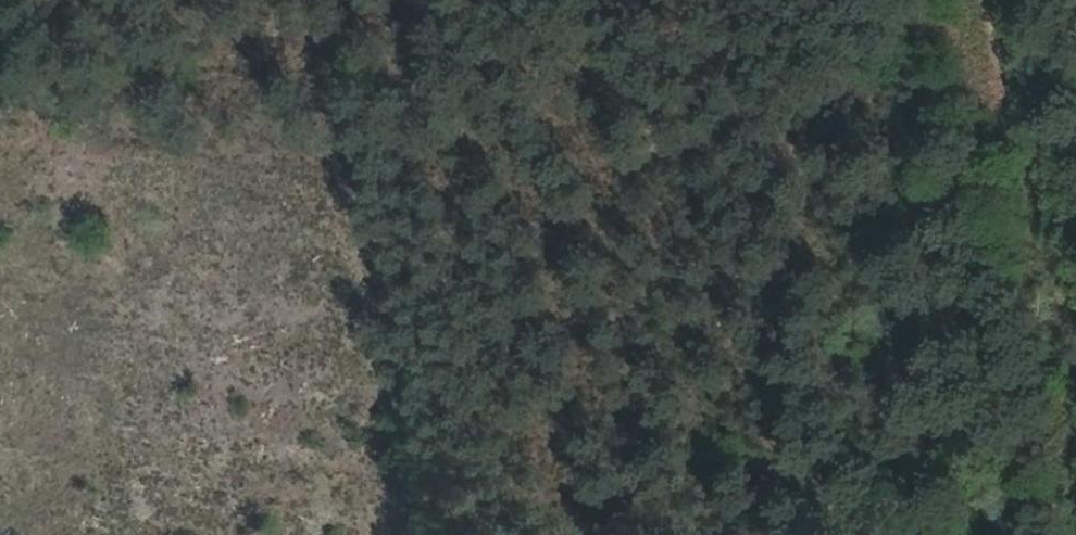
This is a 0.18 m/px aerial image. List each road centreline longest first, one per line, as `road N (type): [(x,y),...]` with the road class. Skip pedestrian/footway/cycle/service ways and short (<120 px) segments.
road 1 (track): [(1075,377),(1071,316),(1031,140),(986,0)]

